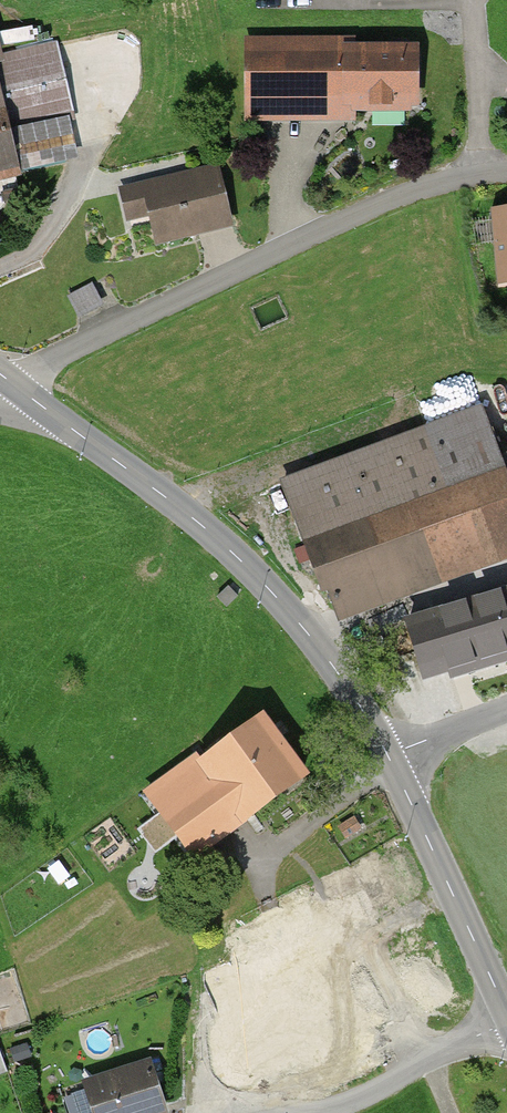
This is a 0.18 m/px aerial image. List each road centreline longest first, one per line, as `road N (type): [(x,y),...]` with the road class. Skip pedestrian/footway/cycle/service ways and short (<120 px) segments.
road 1 (tertiary): [(17,387),(218,540),(263,583),(327,657),(389,756)]
road 2 (residential): [(480,170),(374,203),(77,346),(17,387)]
road 3 (tertiary): [(389,756),(506,1013)]
road 4 (residential): [(308,1112),(360,1101),(506,1021)]
road 5 (residential): [(469,0),(480,170)]
road 6 (unclassified): [(506,709),(389,756)]

